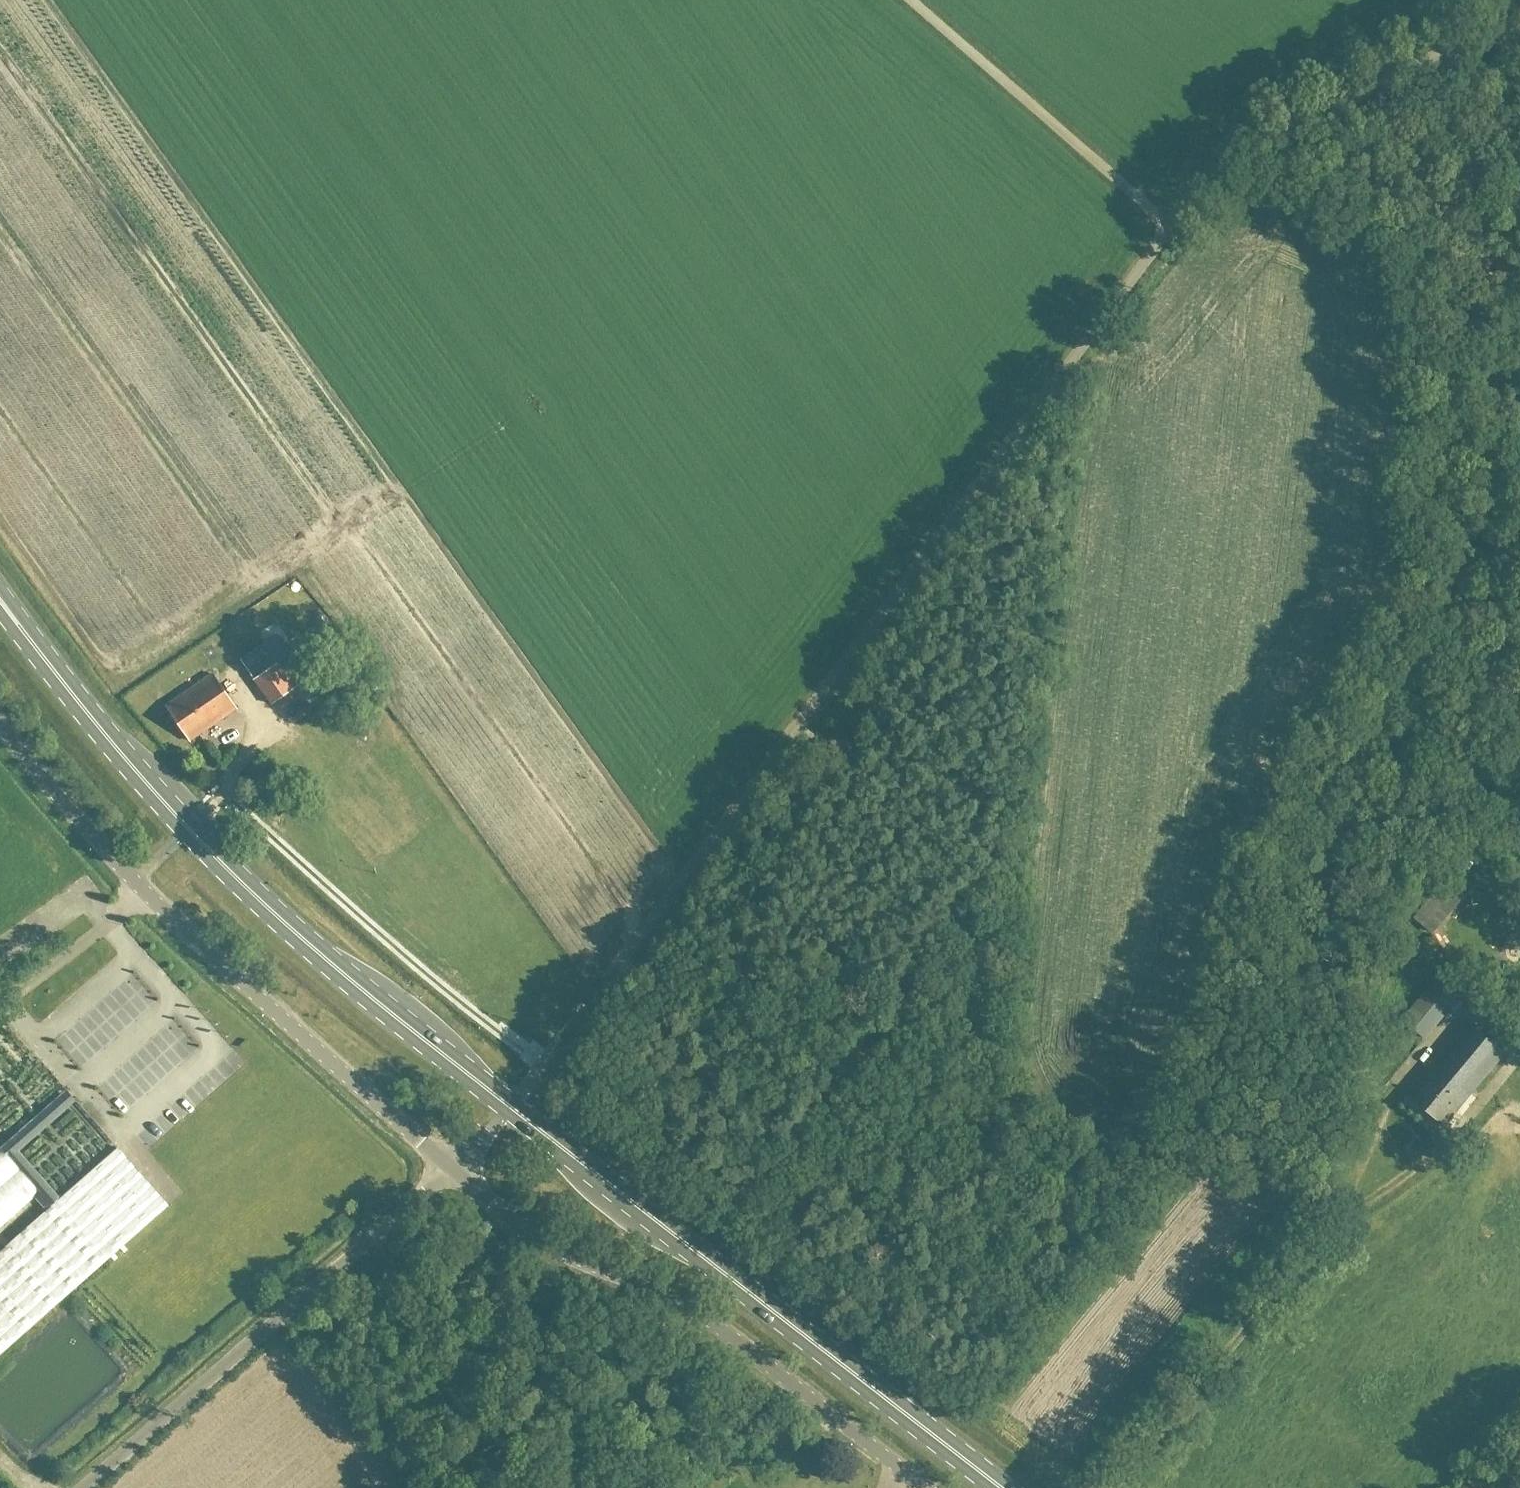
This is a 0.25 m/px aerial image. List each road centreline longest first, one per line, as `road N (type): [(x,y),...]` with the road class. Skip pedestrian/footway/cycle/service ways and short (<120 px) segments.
road 1 (unclassified): [(510,1108),(1215,170),(1261,135),(1519,17)]
road 2 (primary): [(510,1108),(325,961),(238,880),(165,806),(0,602)]
road 3 (unclassified): [(451,1169),(134,883),(0,728)]
road 4 (primary): [(998,1487),(510,1108)]
road 5 (unclassified): [(925,1487),(686,1305),(543,1242),(451,1169)]
road 6 (unclassified): [(81,1487),(451,1169)]

